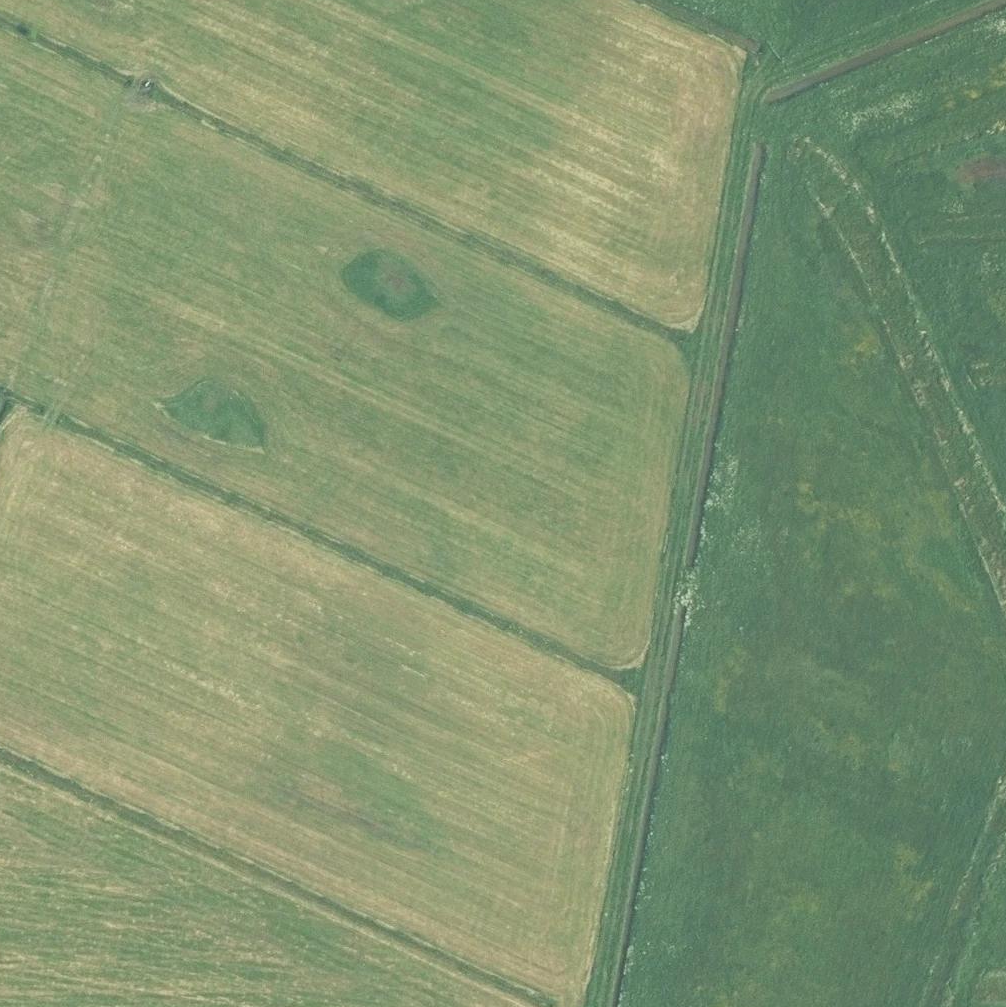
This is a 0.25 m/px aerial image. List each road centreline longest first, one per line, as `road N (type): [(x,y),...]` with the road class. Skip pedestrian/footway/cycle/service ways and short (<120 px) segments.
road 1 (track): [(601,1006),(759,85),(959,0)]

